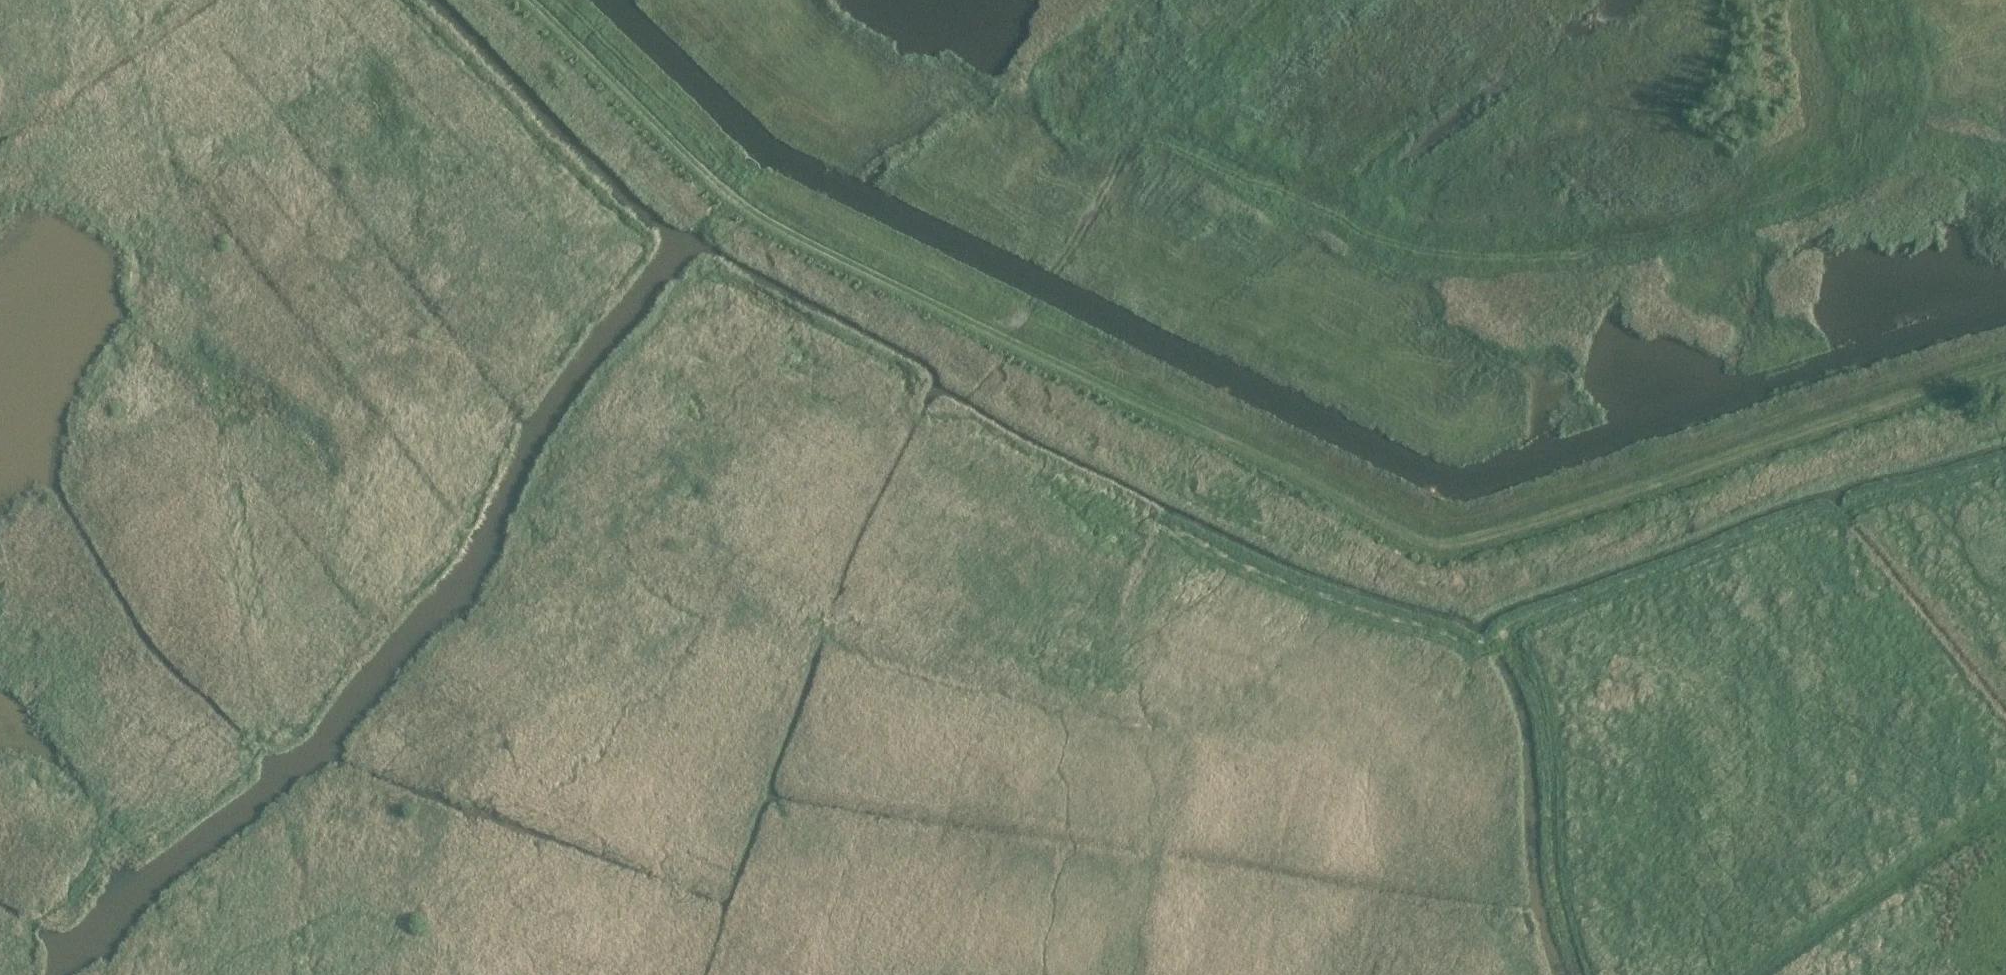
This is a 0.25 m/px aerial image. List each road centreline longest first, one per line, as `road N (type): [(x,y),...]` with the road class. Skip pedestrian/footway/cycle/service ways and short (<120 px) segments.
road 1 (track): [(2005,364),(1469,539),(1424,536),(922,293),(744,197),(536,0)]

